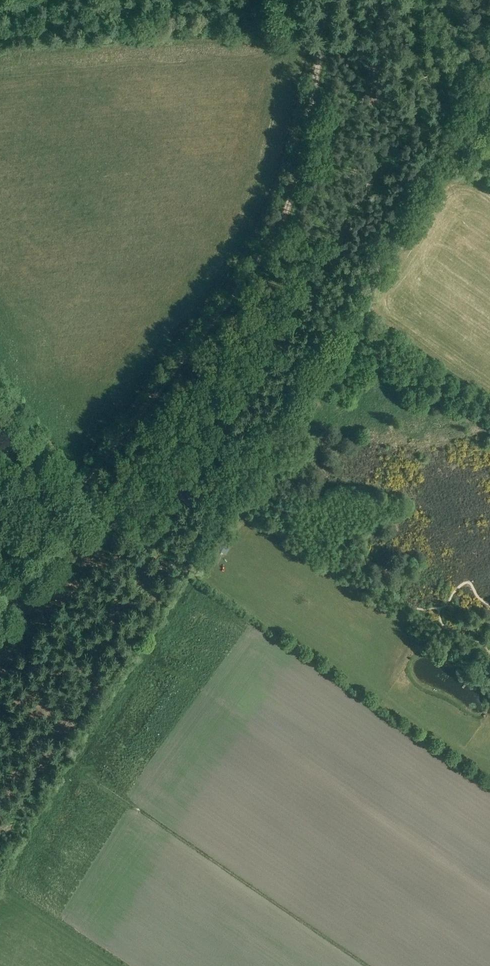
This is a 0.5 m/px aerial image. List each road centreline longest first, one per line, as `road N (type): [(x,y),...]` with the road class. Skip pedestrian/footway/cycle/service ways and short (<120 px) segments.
road 1 (track): [(0,579),(273,237),(301,161),(328,0)]

